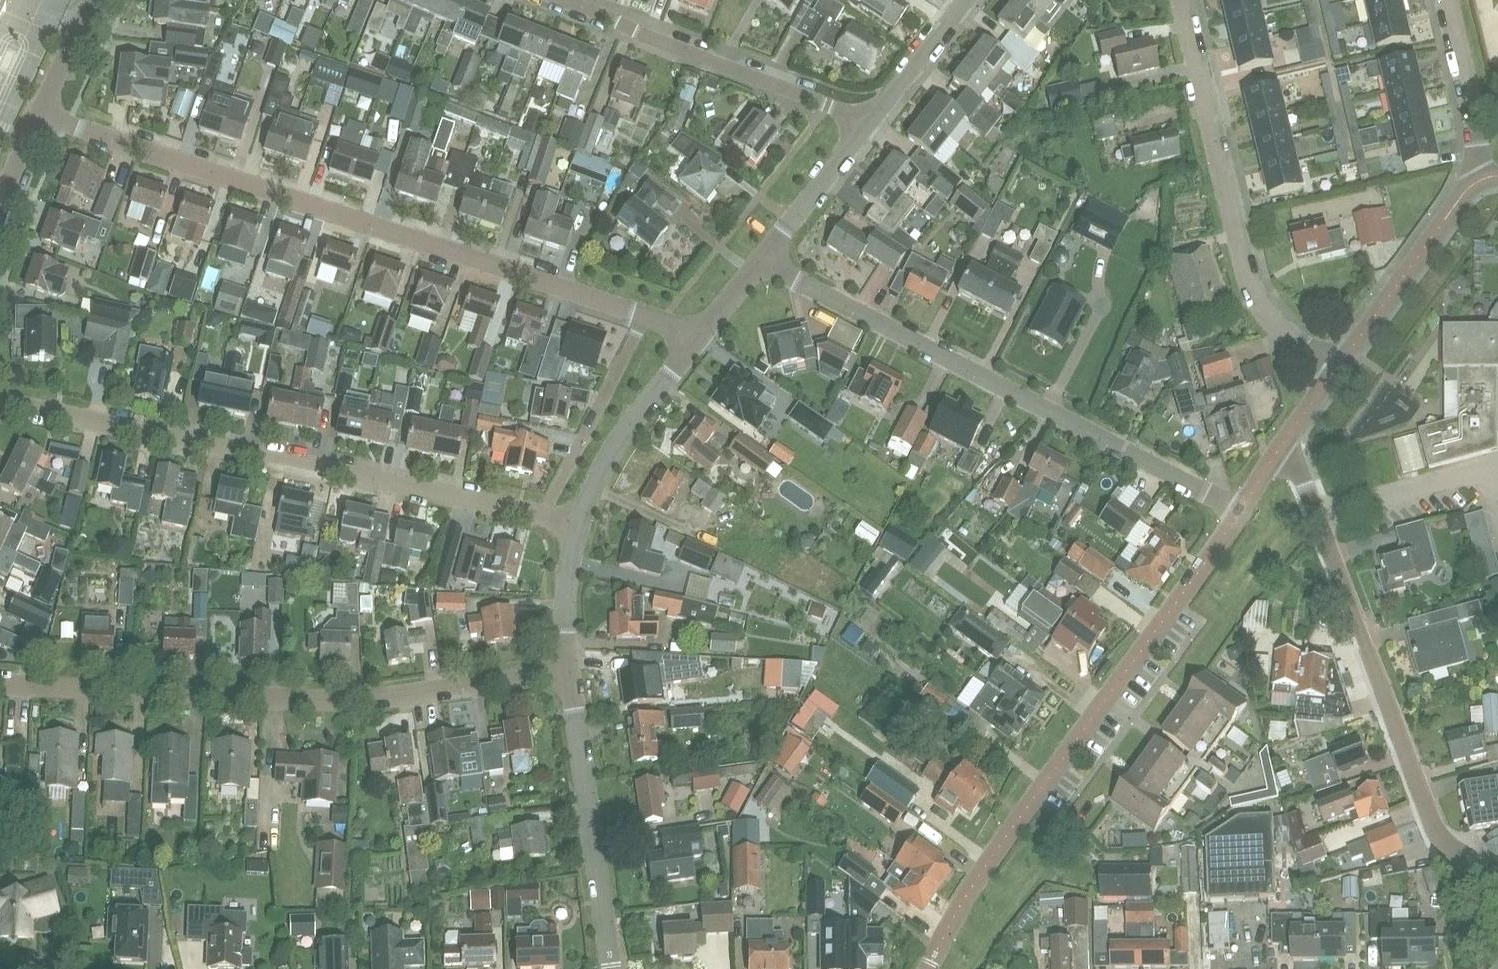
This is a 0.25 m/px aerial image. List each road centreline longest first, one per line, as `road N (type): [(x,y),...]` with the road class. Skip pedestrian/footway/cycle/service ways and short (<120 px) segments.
road 1 (residential): [(643,317),(40,110)]
road 2 (residential): [(567,673),(366,698),(0,682)]
road 3 (residential): [(927,968),(1045,781),(1241,509)]
road 4 (residential): [(541,516),(0,400)]
road 5 (residential): [(1241,509),(761,261)]
road 6 (residential): [(1497,882),(1435,829),(1286,437)]
road 7 (residential): [(1335,370),(1272,319),(1250,280),(1182,0)]
road 8 (residential): [(869,122),(571,0)]
road 9 (residential): [(608,968),(567,673)]
road 10 (residential): [(1335,370),(1479,180)]
road 11 (residential): [(578,524),(611,450),(698,336)]
road 12 (residential): [(541,516),(643,317)]
road 13 (residential): [(1479,180),(1446,0)]
road 14 (residential): [(761,261),(869,122)]
road 15 (residential): [(869,122),(961,0)]
road 16 (residential): [(567,673),(566,576),(578,524)]
road 17 (residential): [(40,110),(95,0)]

